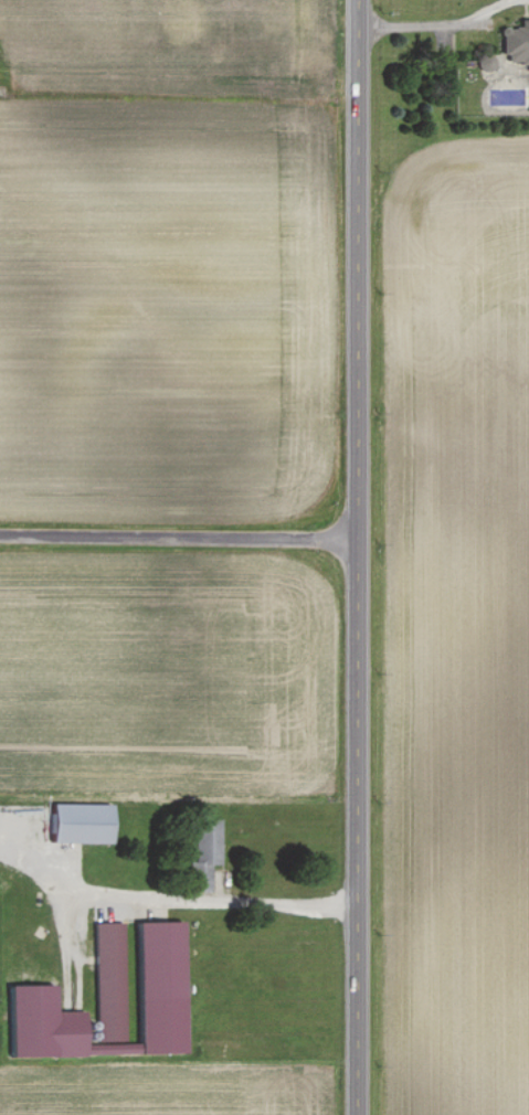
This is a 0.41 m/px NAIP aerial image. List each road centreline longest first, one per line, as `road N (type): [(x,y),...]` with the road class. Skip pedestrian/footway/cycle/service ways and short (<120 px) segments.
road 1 (primary): [(355,1114),(356,0)]
road 2 (residential): [(356,540),(0,535)]

